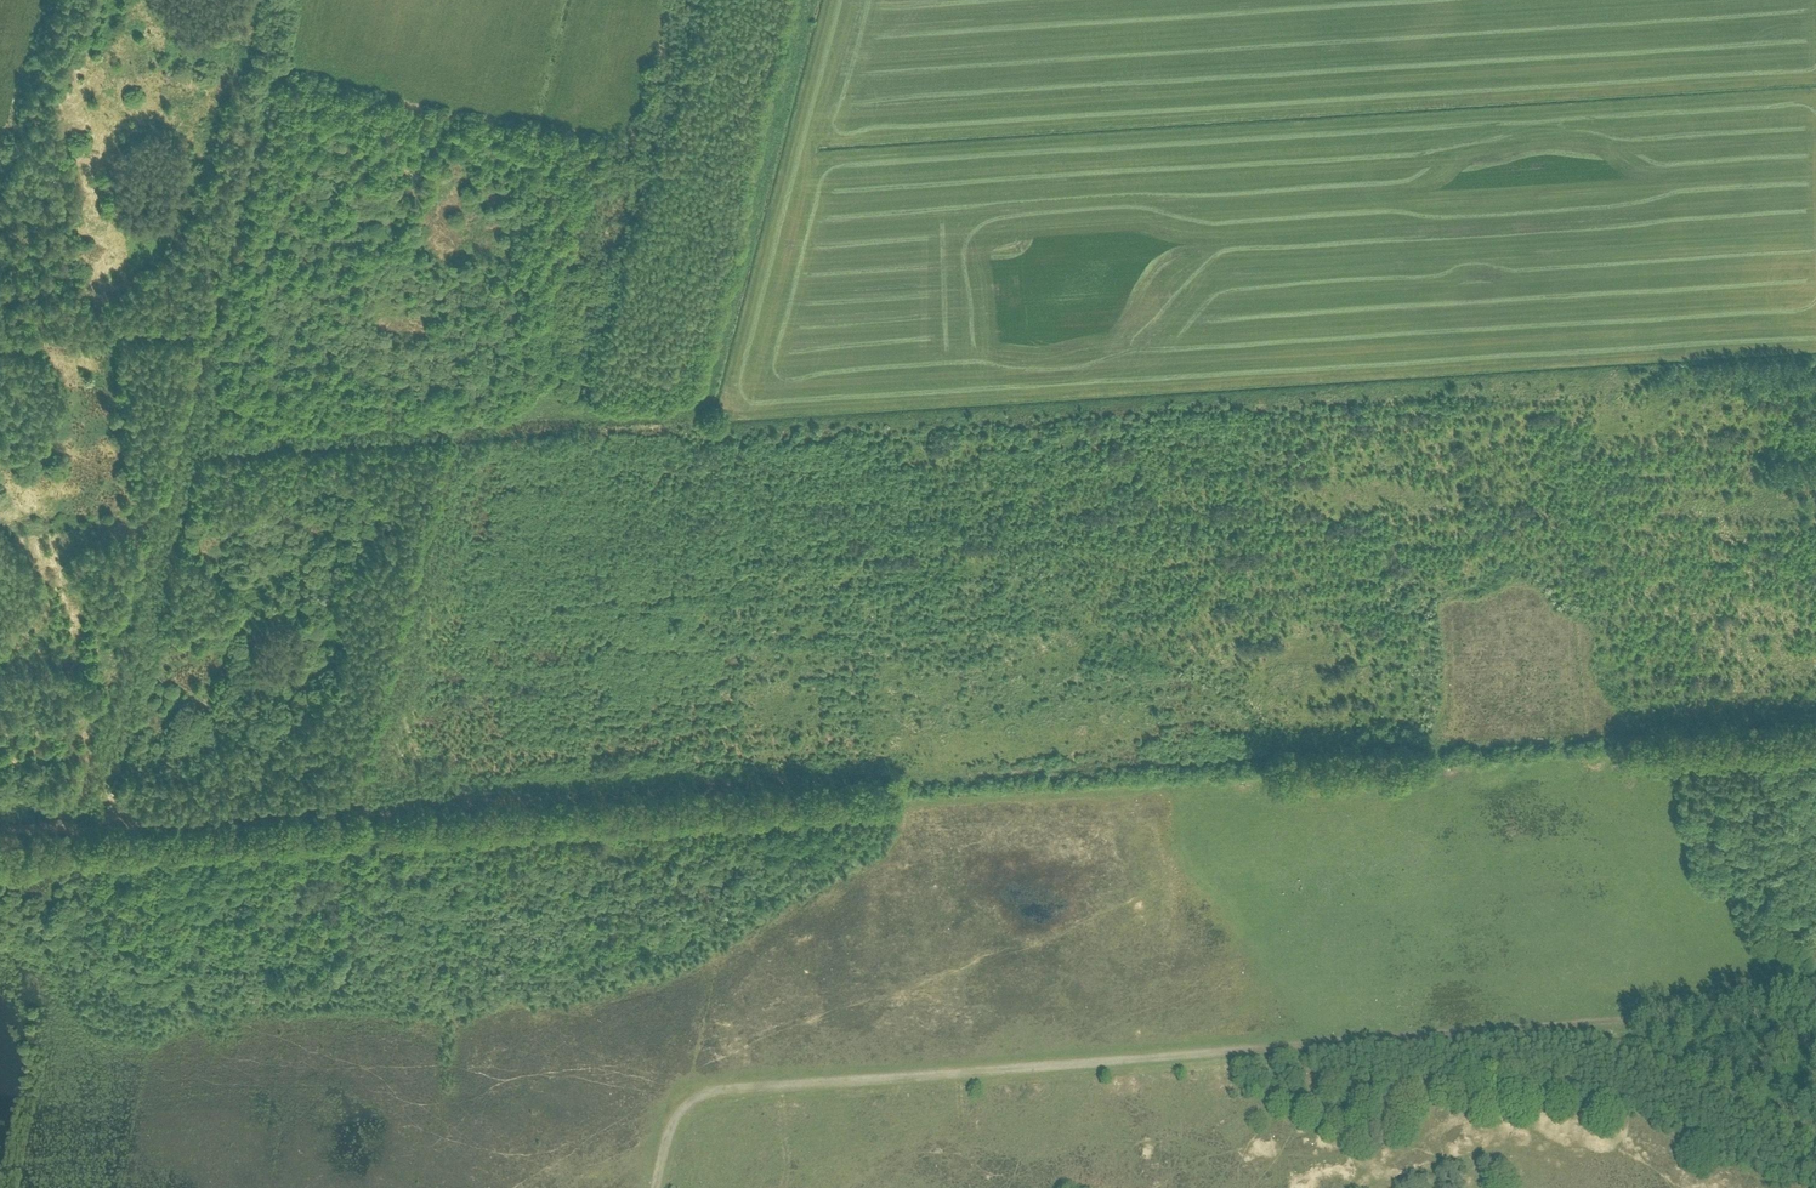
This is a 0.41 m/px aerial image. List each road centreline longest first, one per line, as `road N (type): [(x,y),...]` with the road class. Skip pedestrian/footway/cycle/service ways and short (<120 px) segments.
road 1 (track): [(1815,1001),(705,1094),(666,1131),(654,1187)]

